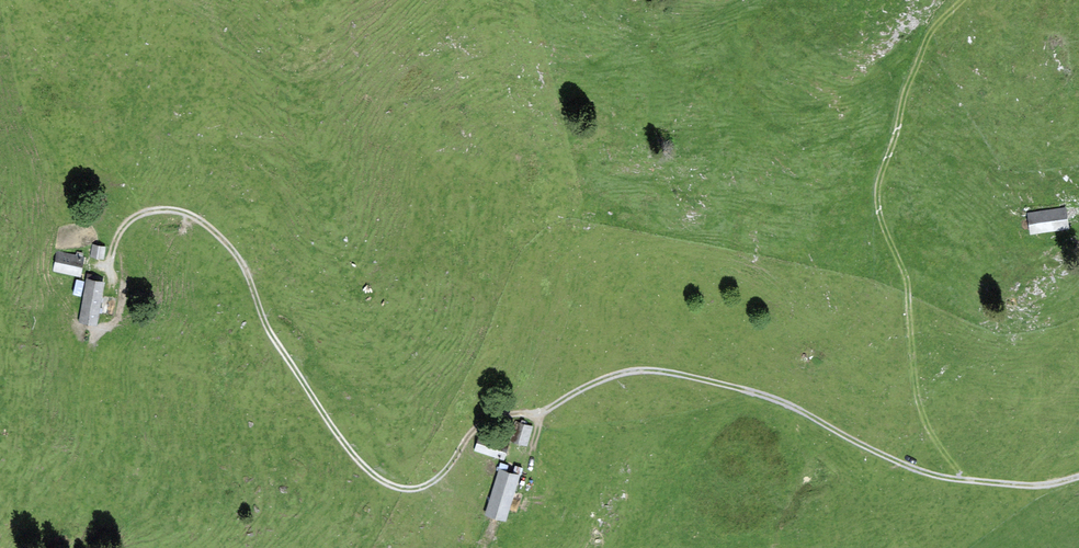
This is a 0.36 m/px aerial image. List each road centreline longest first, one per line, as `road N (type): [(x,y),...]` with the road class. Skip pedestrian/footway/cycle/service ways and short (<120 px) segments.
road 1 (track): [(1078,477),(1032,487),(943,477),(788,405),(661,370),(625,373),(536,414),(482,426),(447,469),(426,485),(398,489),(371,474),(332,431),(267,330),(244,262),(198,219),(170,210),(128,223)]
road 2 (track): [(966,480),(911,398),(906,284),(875,204),(905,88),(931,32),(962,0)]

